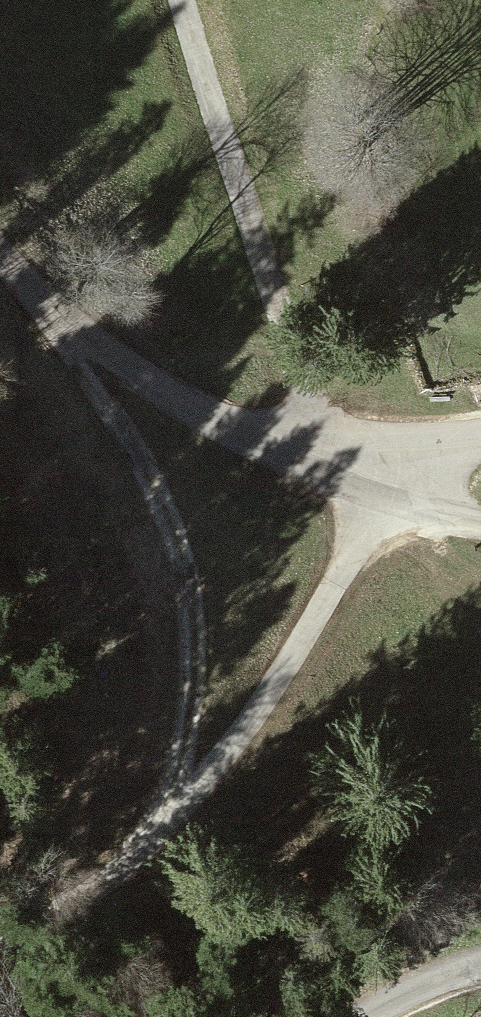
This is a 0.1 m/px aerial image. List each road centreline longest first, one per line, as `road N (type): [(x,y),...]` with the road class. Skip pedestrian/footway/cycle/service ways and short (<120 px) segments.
road 1 (track): [(162,830),(190,713),(190,591),(152,482),(43,304)]
road 2 (unclassified): [(0,253),(43,304),(216,421),(327,471),(480,522)]
road 3 (track): [(327,471),(183,0)]
road 4 (track): [(0,934),(47,917),(162,830)]
road 5 (unclassified): [(480,966),(365,1016)]

